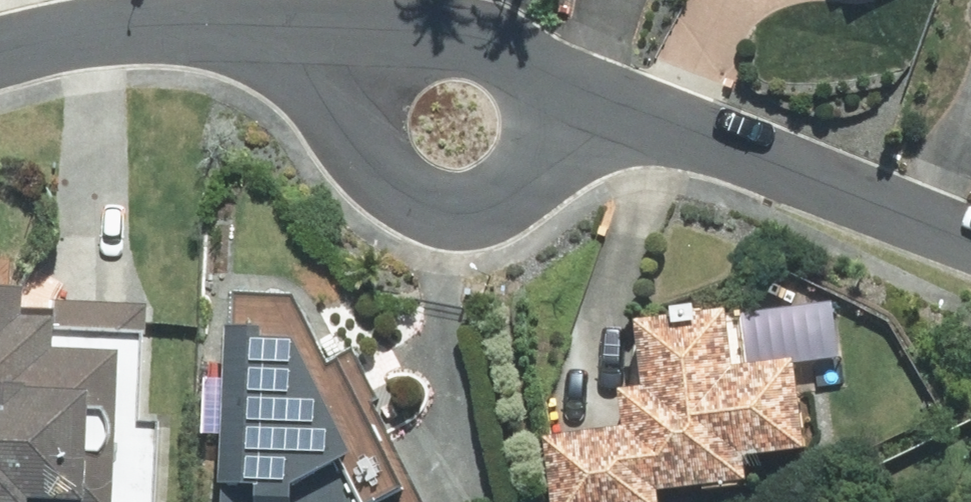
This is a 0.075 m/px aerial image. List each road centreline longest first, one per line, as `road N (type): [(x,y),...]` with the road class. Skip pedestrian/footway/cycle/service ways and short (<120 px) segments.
road 1 (residential): [(638,108),(505,202),(456,215),(401,195),(366,166),(288,33)]
road 2 (residential): [(288,33),(473,60),(638,108)]
road 3 (residential): [(638,108),(970,238)]
road 4 (residential): [(0,47),(87,32),(219,24),(288,33)]

